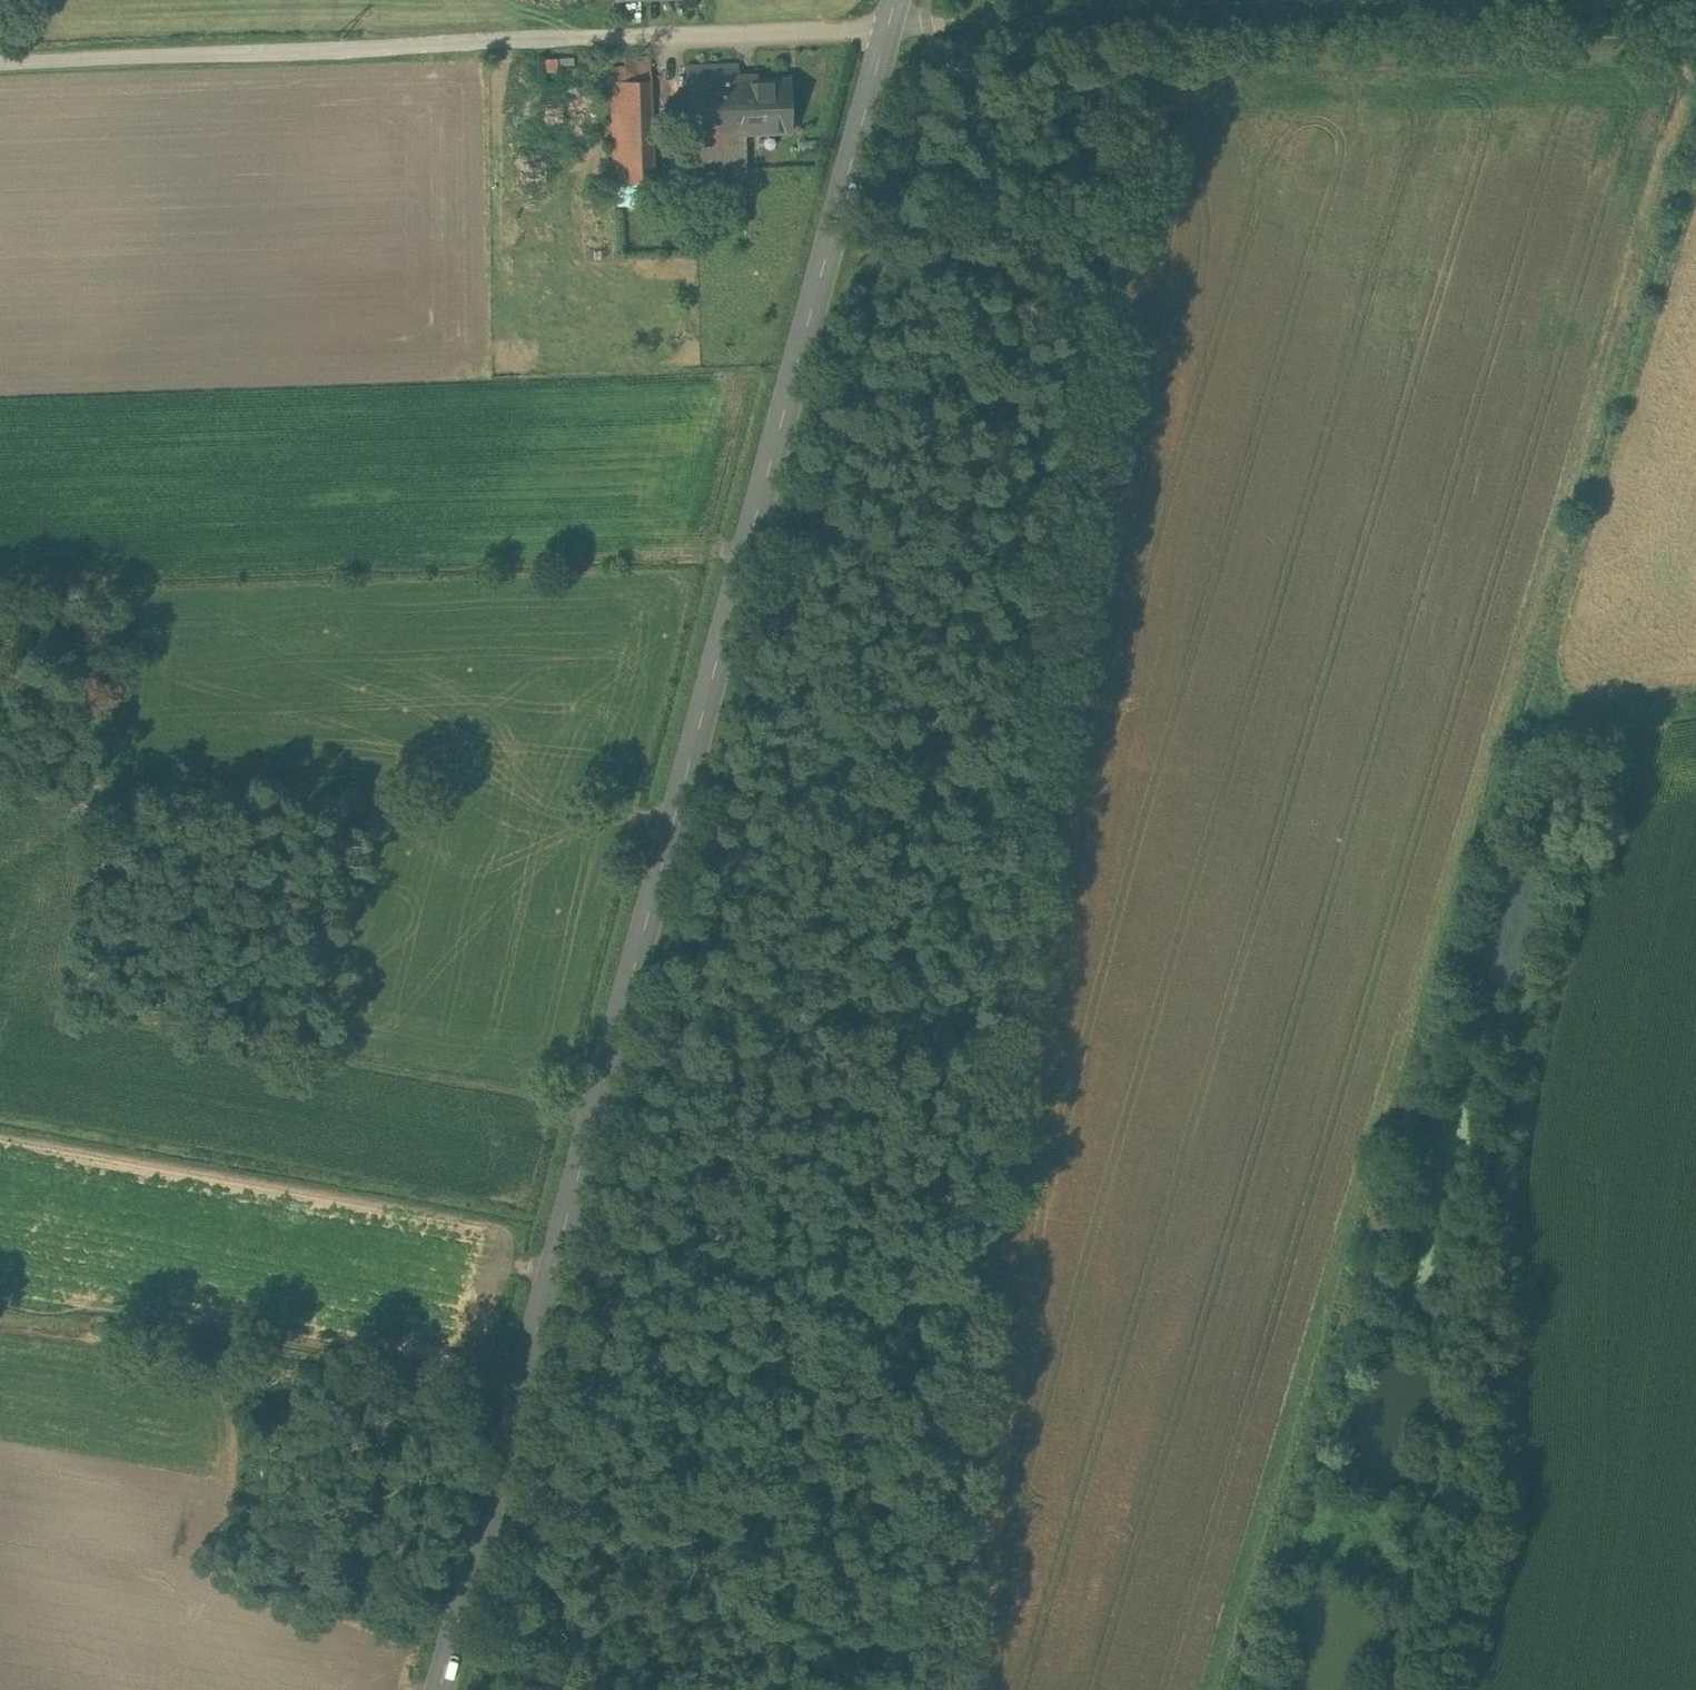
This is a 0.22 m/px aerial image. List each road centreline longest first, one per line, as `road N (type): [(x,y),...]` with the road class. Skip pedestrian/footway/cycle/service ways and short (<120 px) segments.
road 1 (tertiary): [(896,0),(440,1689)]
road 2 (track): [(888,30),(0,61)]
road 3 (track): [(888,30),(929,5),(1520,0)]

